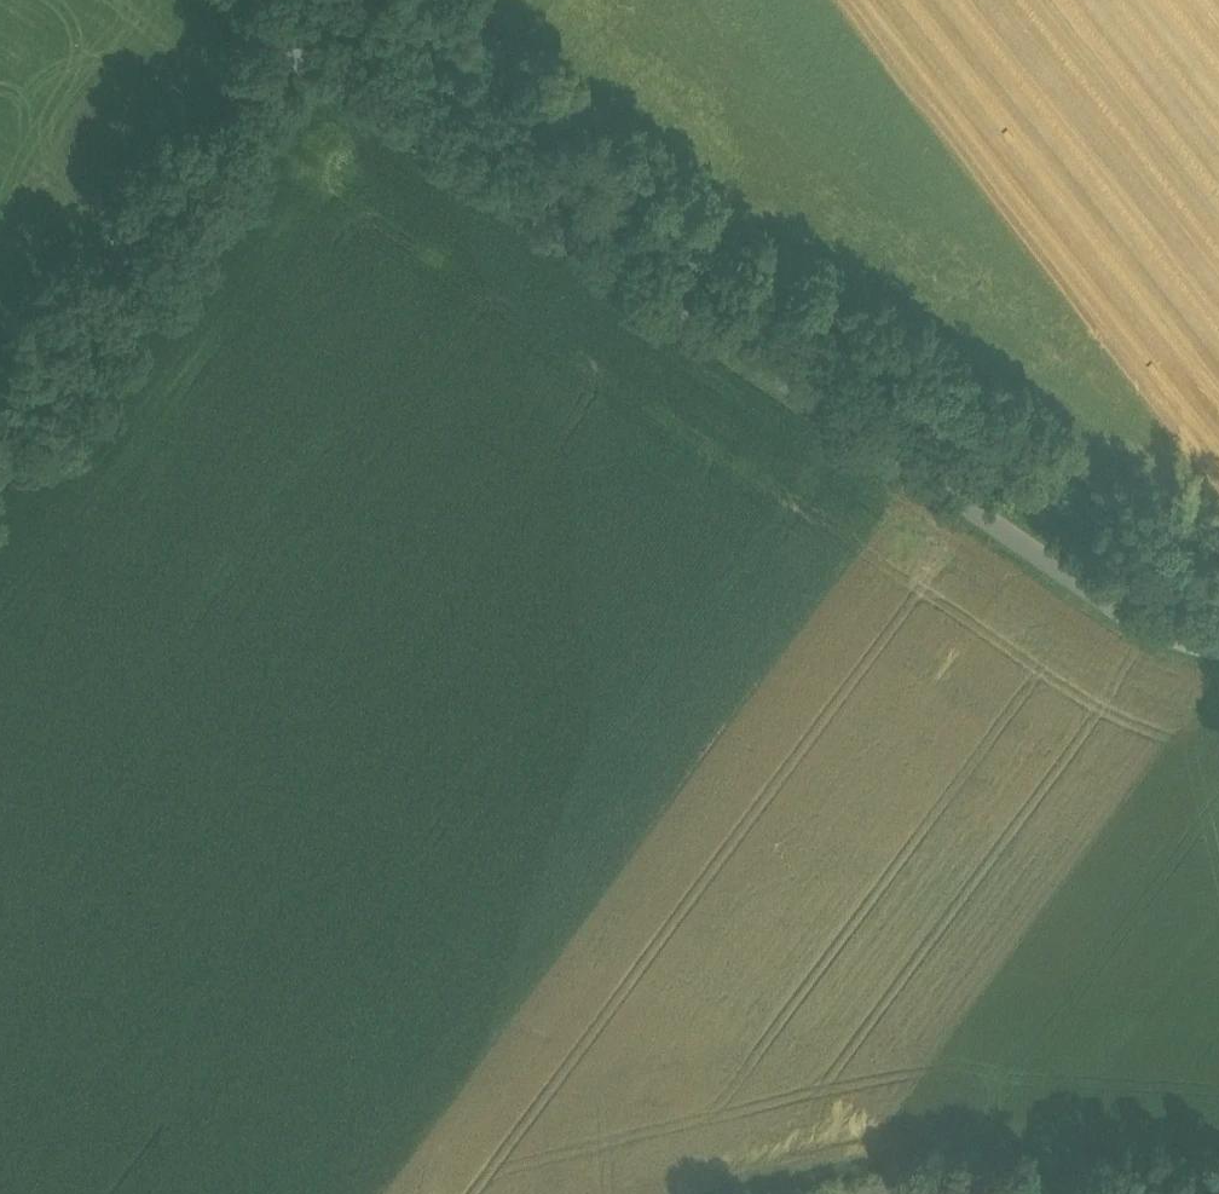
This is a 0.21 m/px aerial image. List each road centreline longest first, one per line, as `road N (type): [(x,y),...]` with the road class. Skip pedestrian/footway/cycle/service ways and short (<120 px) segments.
road 1 (unclassified): [(313,57),(1128,616),(1218,650)]
road 2 (unclassified): [(0,473),(313,57)]

